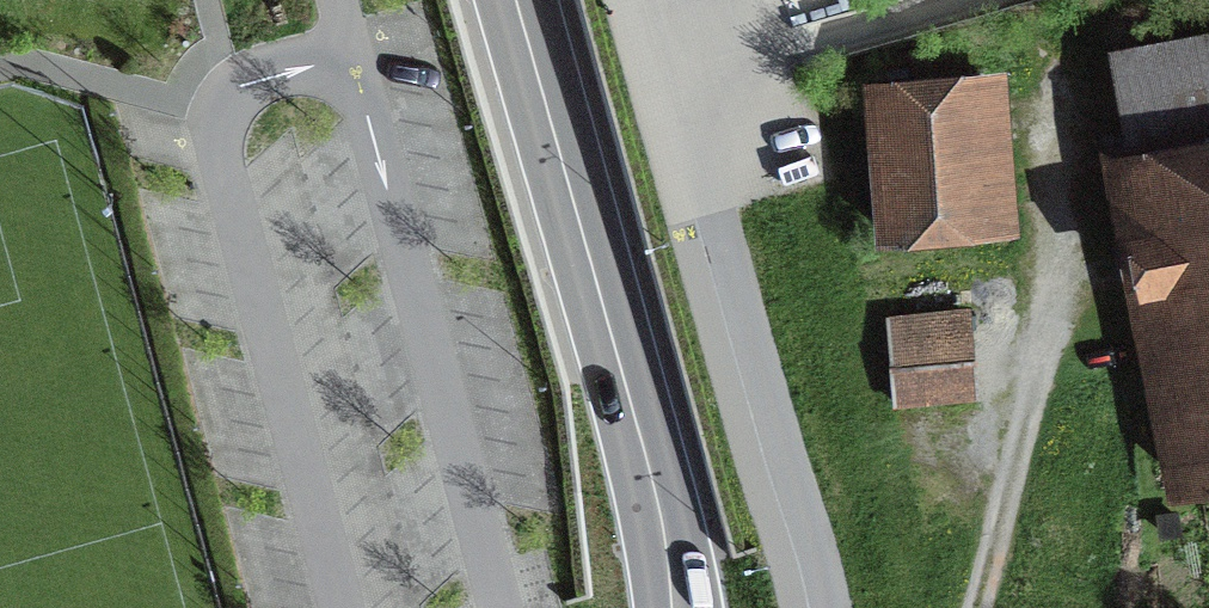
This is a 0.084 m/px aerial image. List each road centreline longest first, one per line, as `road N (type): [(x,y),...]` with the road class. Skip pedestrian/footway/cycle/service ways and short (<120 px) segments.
road 1 (unclassified): [(820,607),(812,551),(636,0)]
road 2 (unclassified): [(333,0),(497,607)]
road 3 (secondary): [(513,0),(675,607)]
road 4 (track): [(976,607),(1032,408),(1051,49)]

